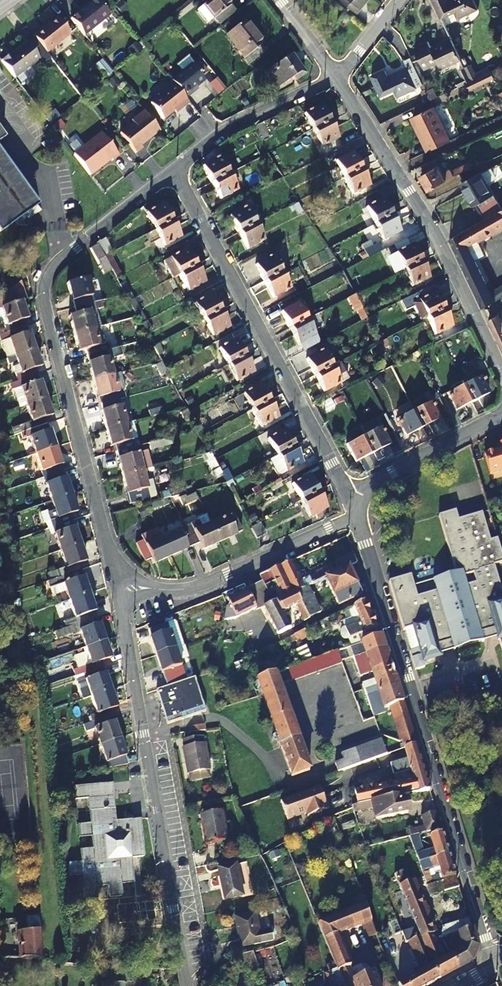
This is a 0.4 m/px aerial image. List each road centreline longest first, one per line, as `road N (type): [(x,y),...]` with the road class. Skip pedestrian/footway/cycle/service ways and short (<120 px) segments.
road 1 (residential): [(493,960),(358,519)]
road 2 (residential): [(119,587),(186,985)]
road 3 (residential): [(349,493),(172,172)]
road 4 (residential): [(501,369),(440,241),(334,78)]
road 5 (residential): [(119,587),(44,310)]
road 6 (residential): [(358,519),(189,588),(119,587)]
road 7 (residential): [(172,172),(49,273),(44,310)]
road 8 (residential): [(334,78),(229,128),(172,172)]
road 9 (residential): [(349,493),(501,417)]

